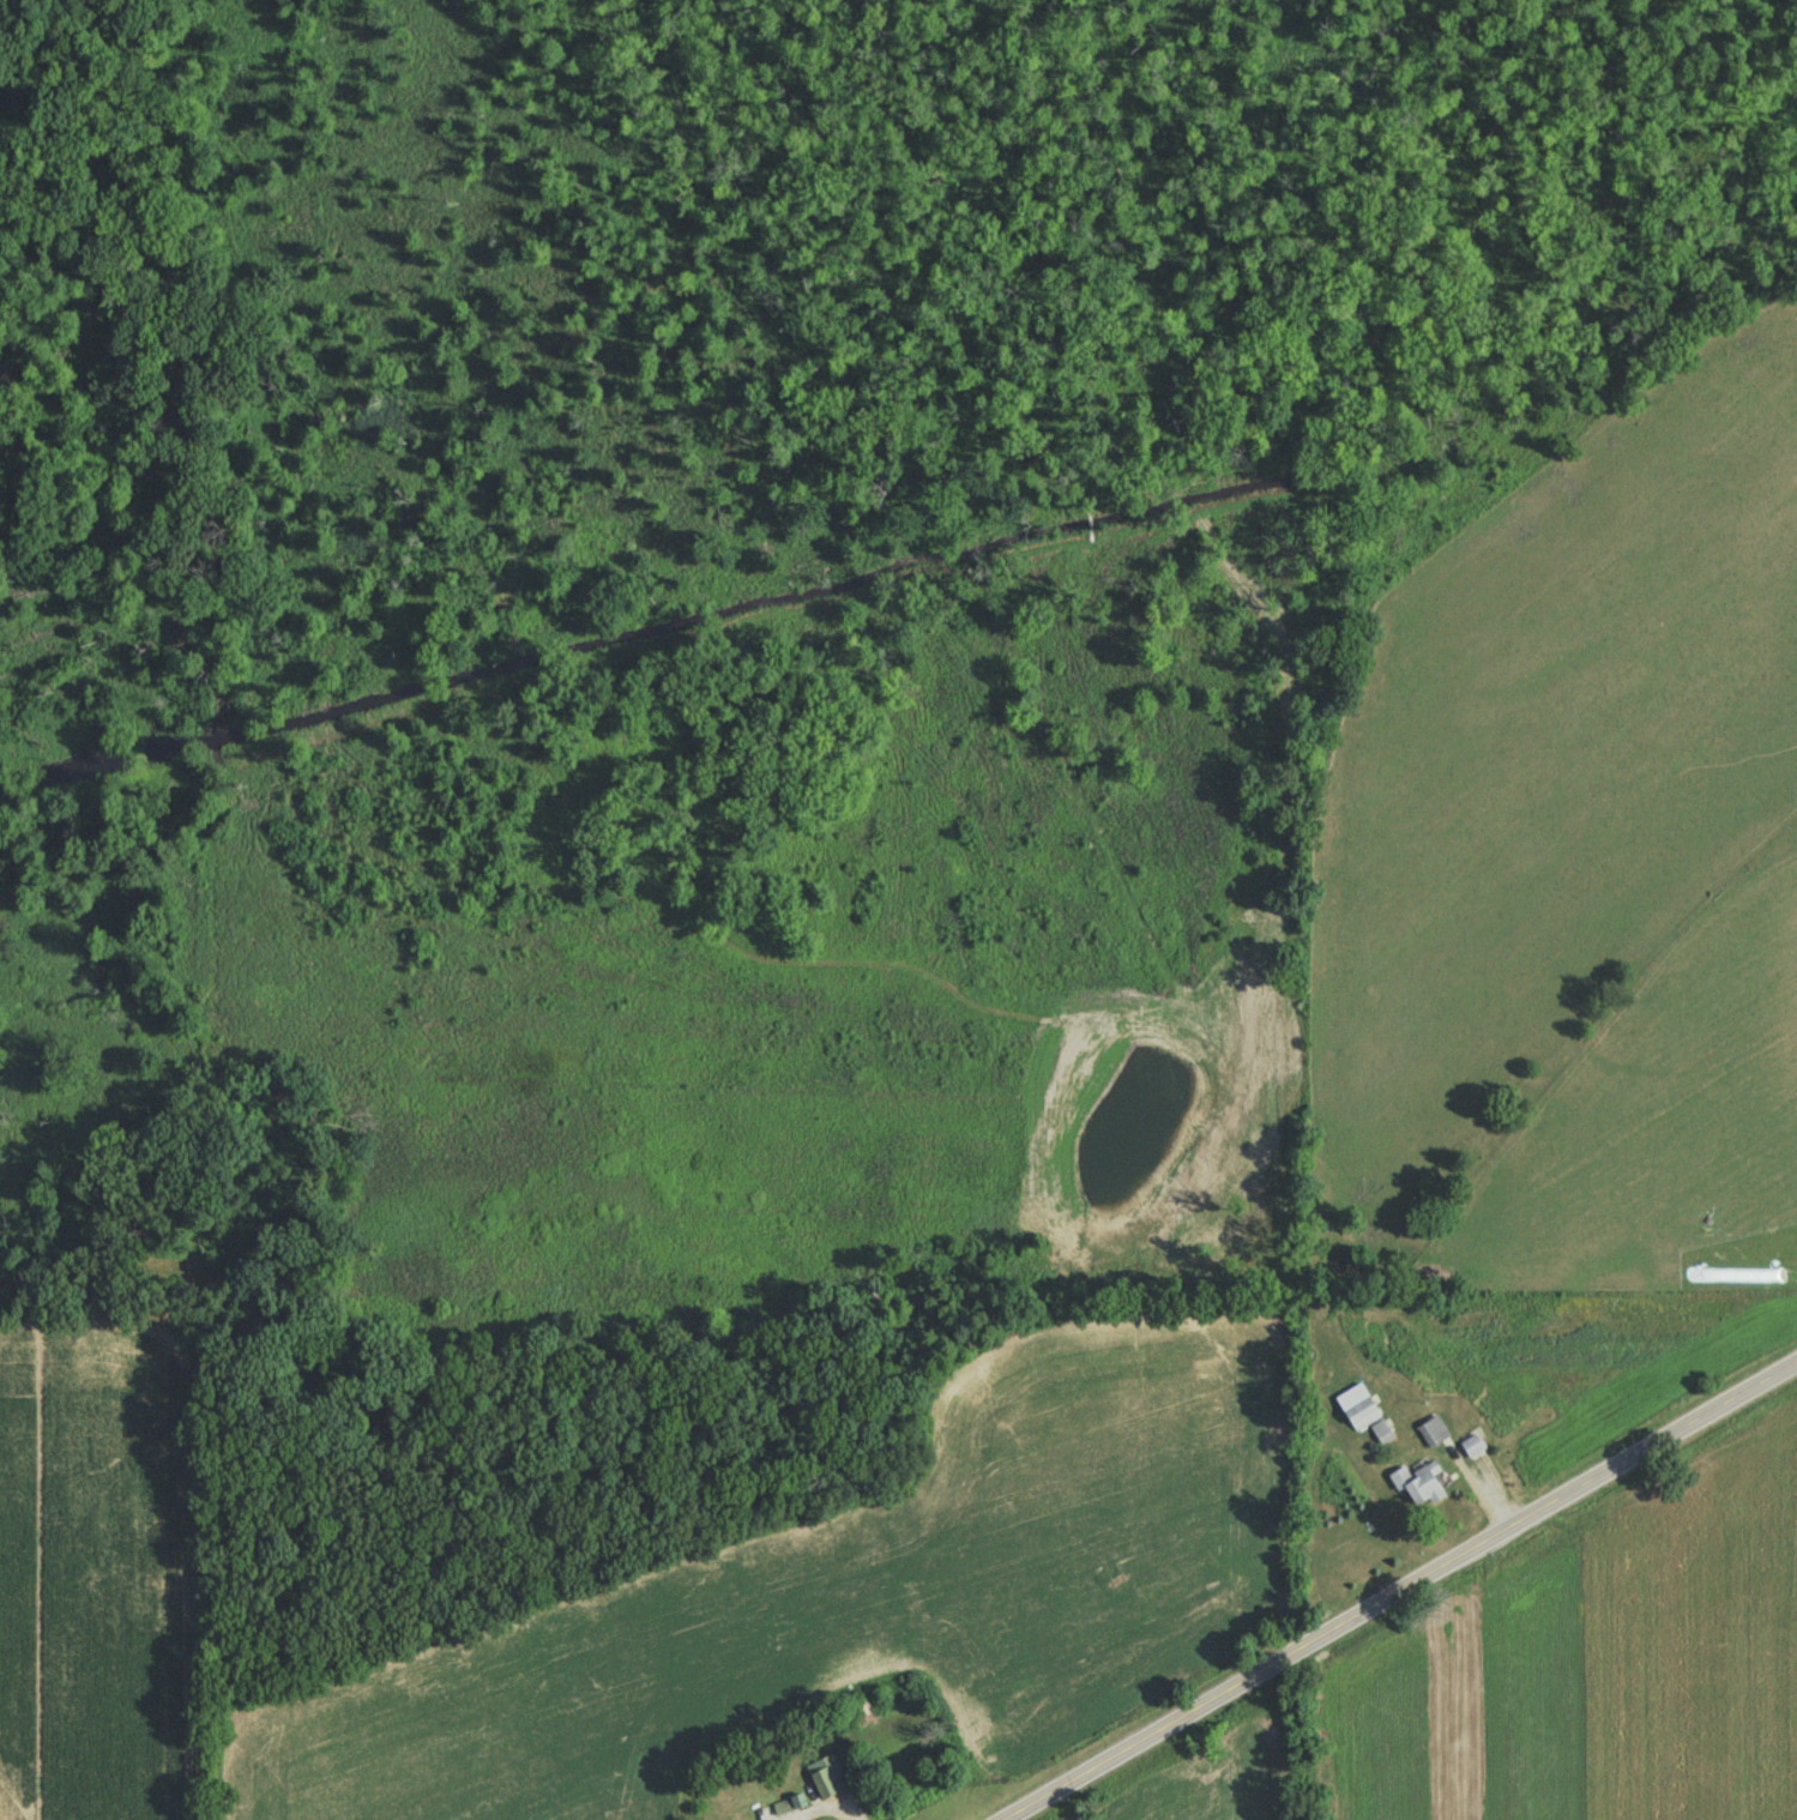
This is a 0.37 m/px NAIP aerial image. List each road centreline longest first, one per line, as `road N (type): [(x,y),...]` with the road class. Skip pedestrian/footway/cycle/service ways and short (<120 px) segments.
road 1 (tertiary): [(1000,1819),(1796,1364)]

